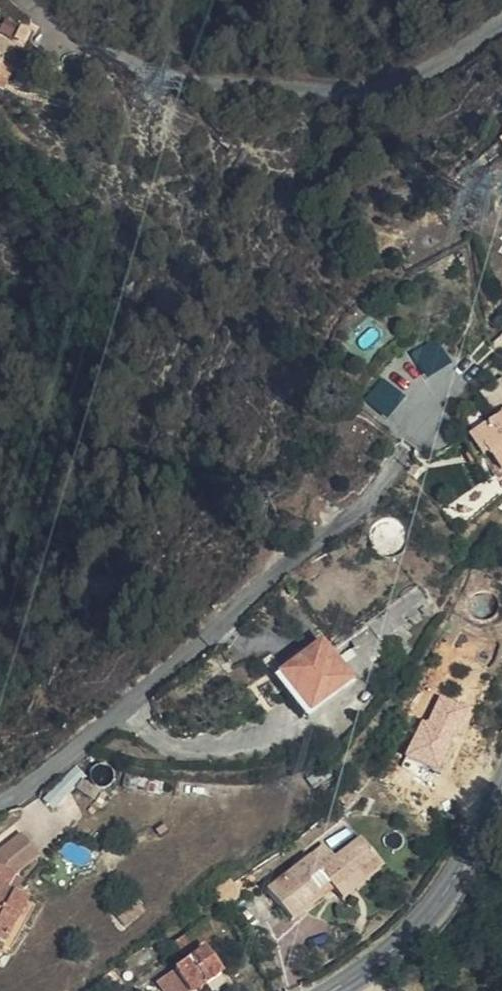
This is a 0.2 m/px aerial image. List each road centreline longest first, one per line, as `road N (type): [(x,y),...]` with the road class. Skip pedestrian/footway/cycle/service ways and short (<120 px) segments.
road 1 (residential): [(501,24),(405,78),(359,88),(142,70),(53,30),(19,0)]
road 2 (secondary): [(331,990),(439,908),(501,781)]

